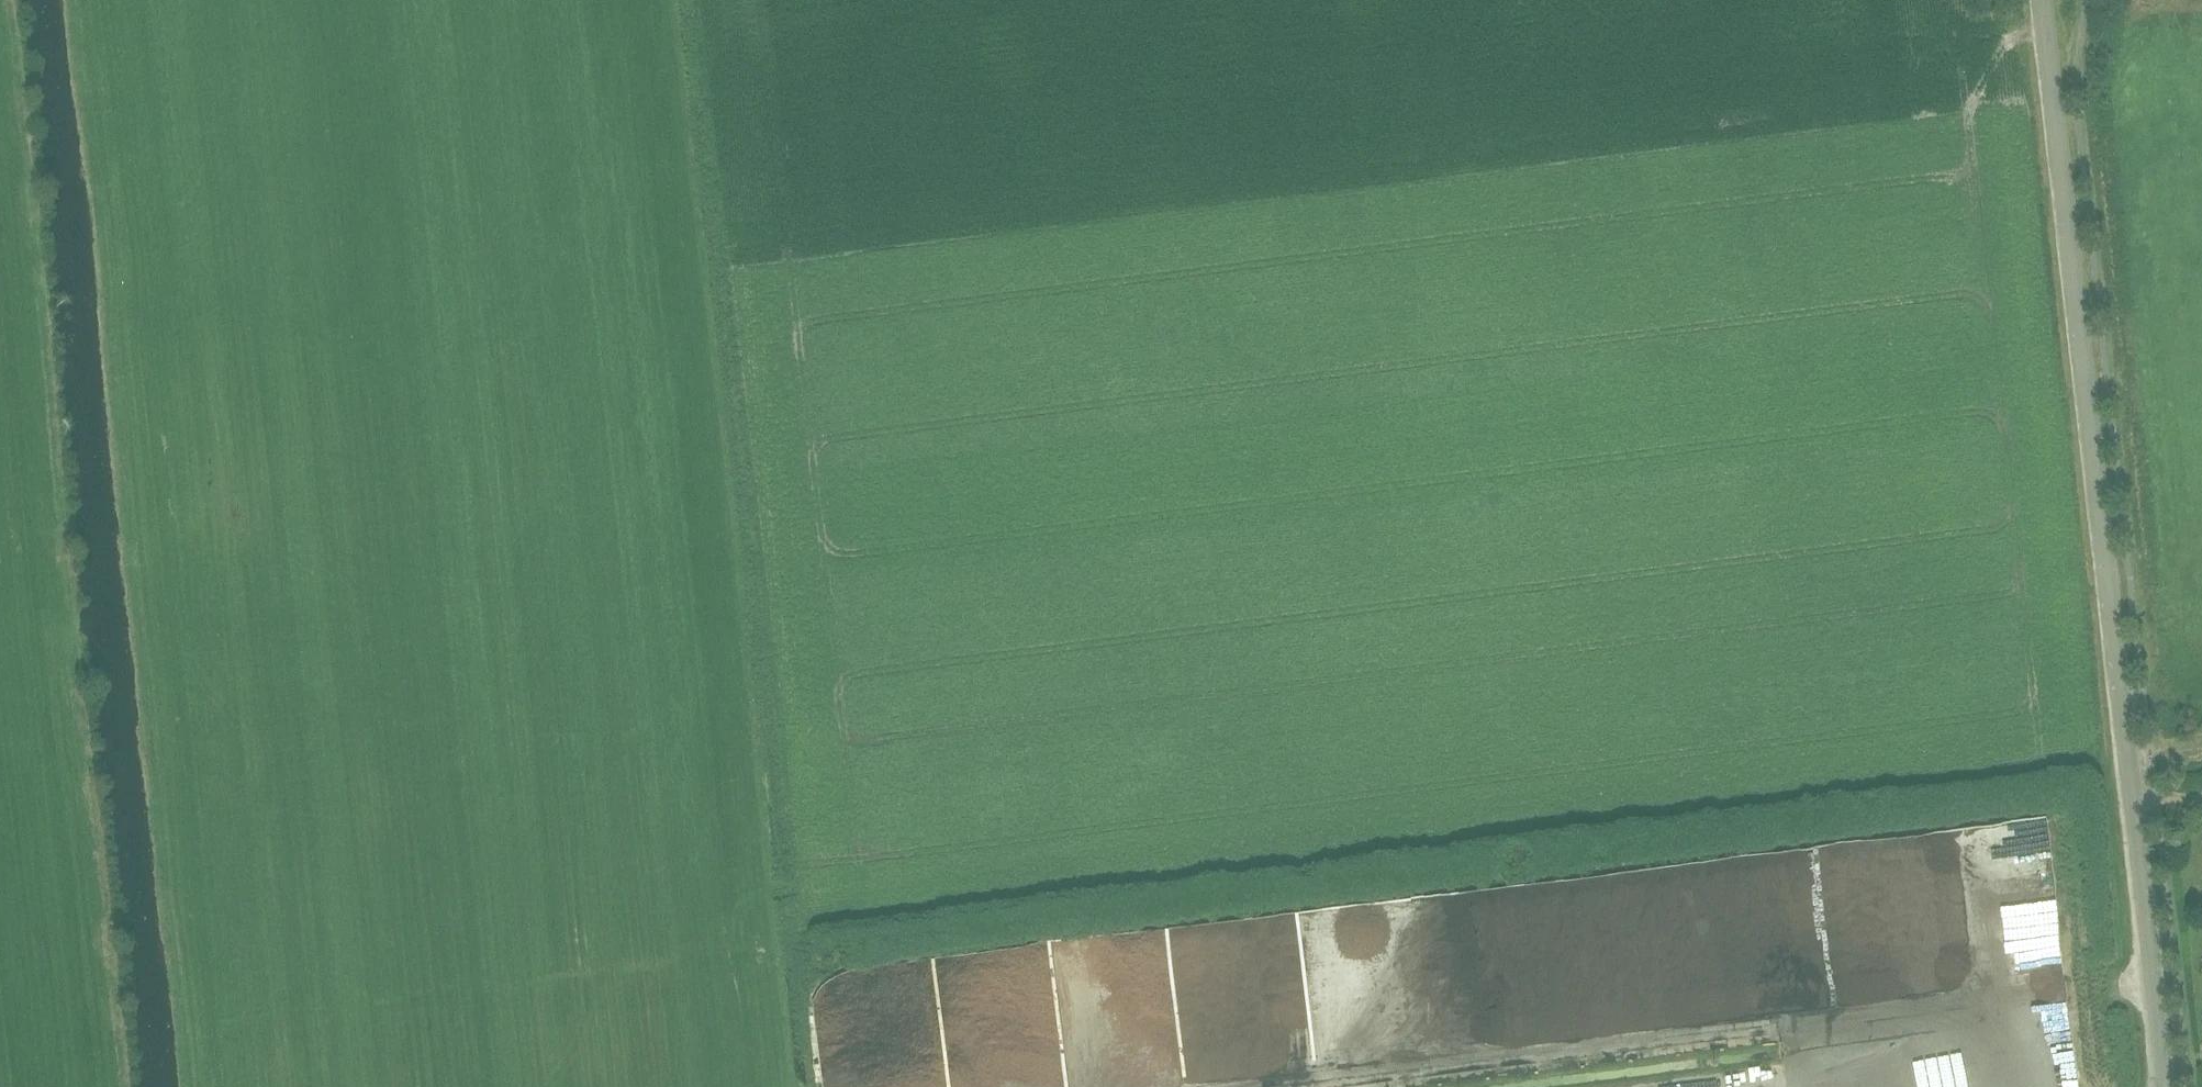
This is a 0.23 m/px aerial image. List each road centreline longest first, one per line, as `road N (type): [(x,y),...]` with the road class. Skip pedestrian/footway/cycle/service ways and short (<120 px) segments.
road 1 (tertiary): [(2166,1086),(2040,0)]

